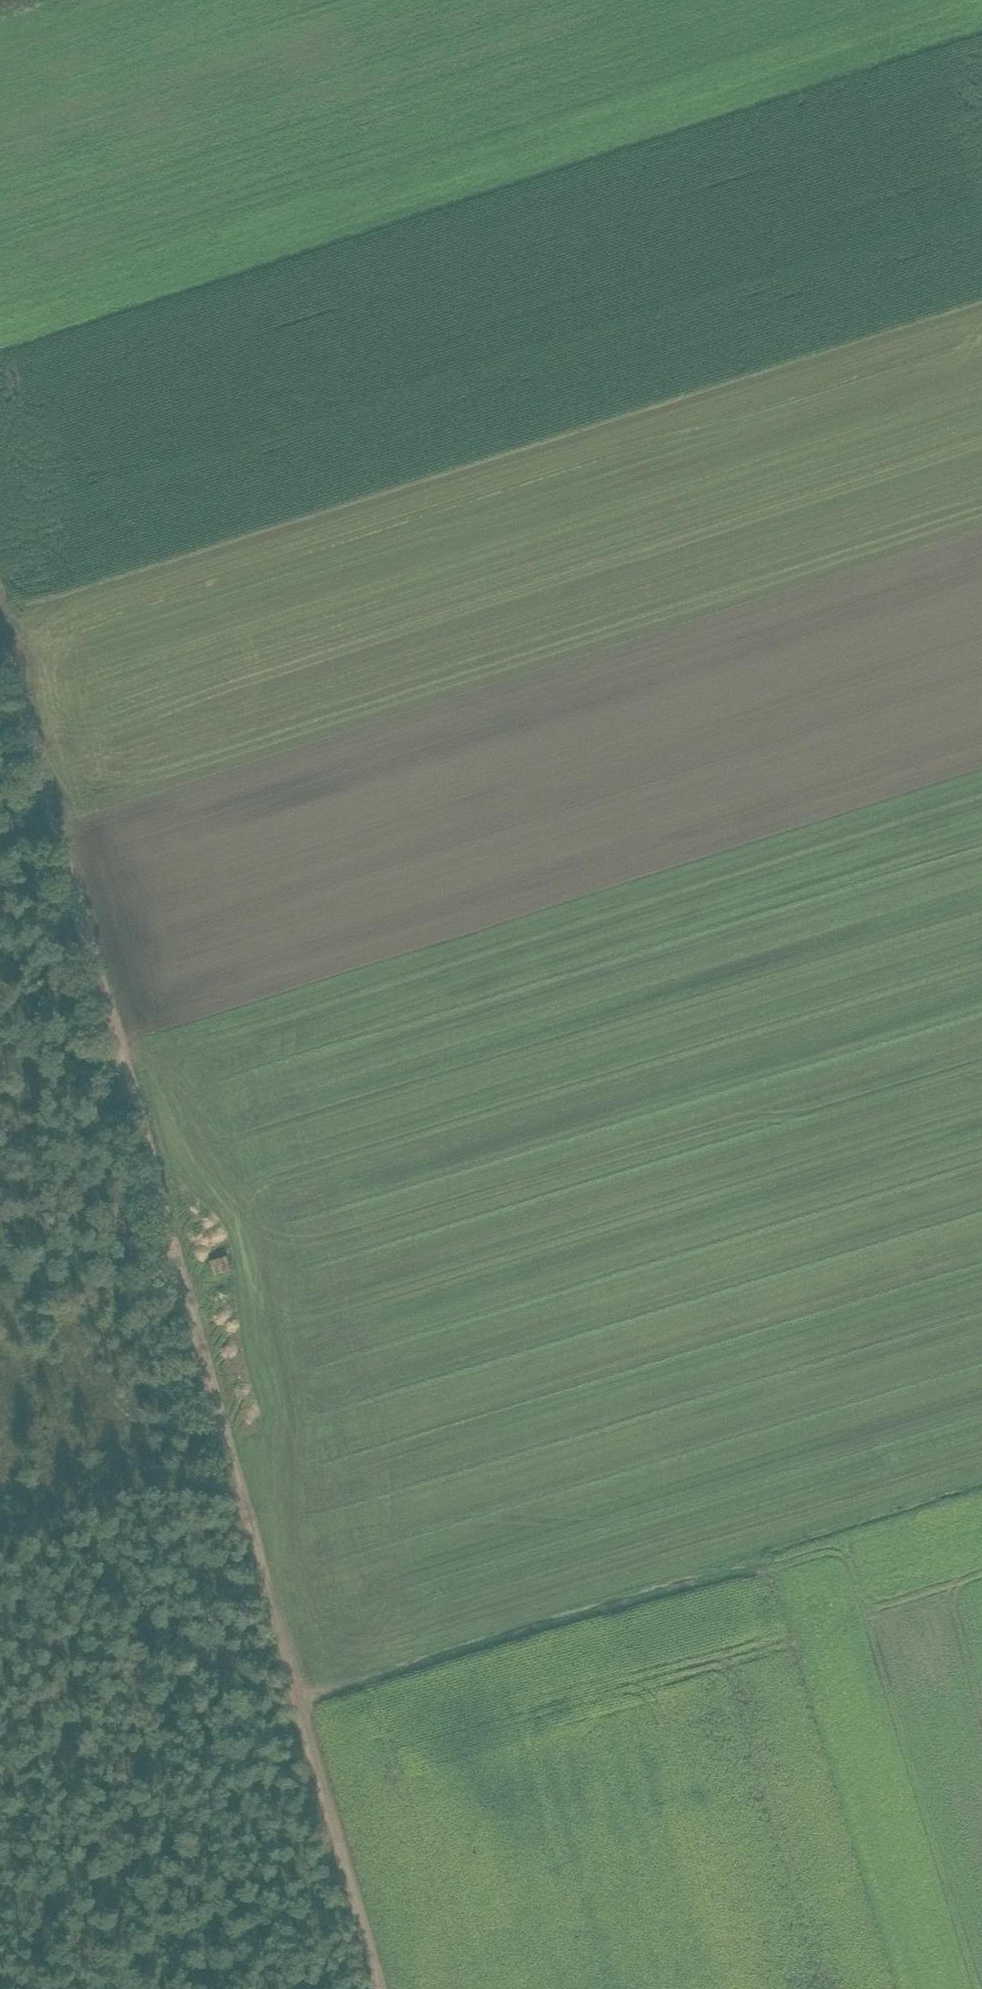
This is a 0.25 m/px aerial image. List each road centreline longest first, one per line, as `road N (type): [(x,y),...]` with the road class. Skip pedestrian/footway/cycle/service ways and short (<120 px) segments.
road 1 (track): [(385,1988),(0,595)]

